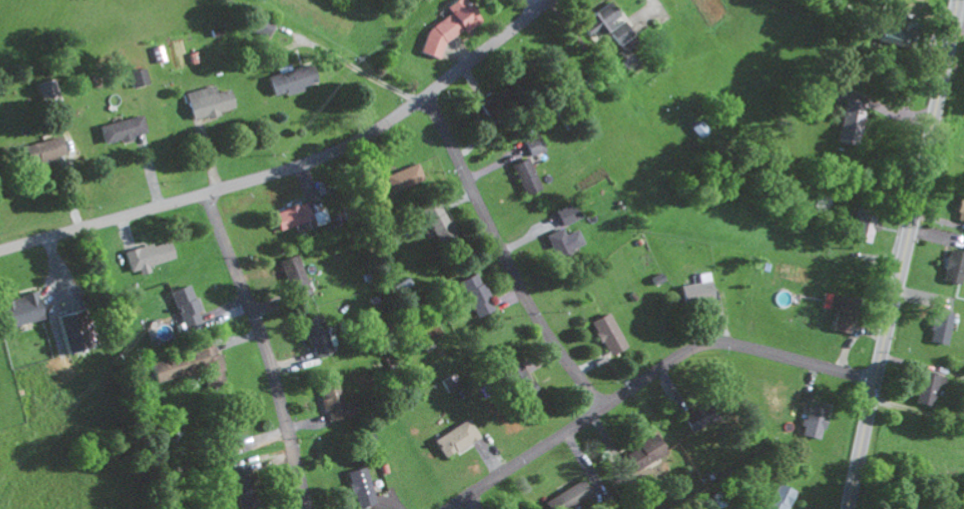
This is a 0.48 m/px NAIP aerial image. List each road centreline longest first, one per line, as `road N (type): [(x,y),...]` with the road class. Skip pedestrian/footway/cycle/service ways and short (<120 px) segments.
road 1 (residential): [(0,250),(337,149),(392,119),(550,0)]
road 2 (secondary): [(849,508),(958,0)]
road 3 (residential): [(875,383),(760,351),(697,350),(453,508)]
road 4 (residential): [(603,410),(531,309),(425,95)]
road 5 (residential): [(313,508),(267,344),(209,189)]

